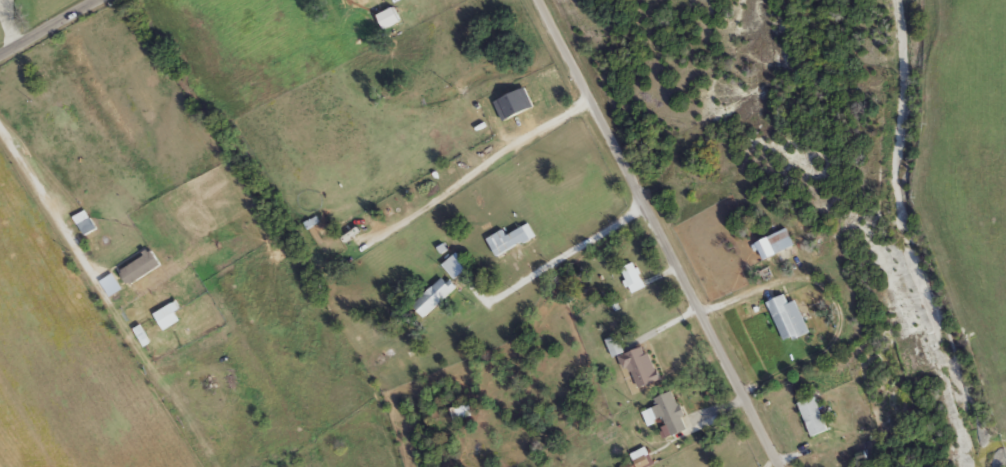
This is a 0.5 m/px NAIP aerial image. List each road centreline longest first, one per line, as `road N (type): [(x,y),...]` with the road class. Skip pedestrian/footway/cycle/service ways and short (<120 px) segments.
road 1 (residential): [(781,466),(538,0)]

